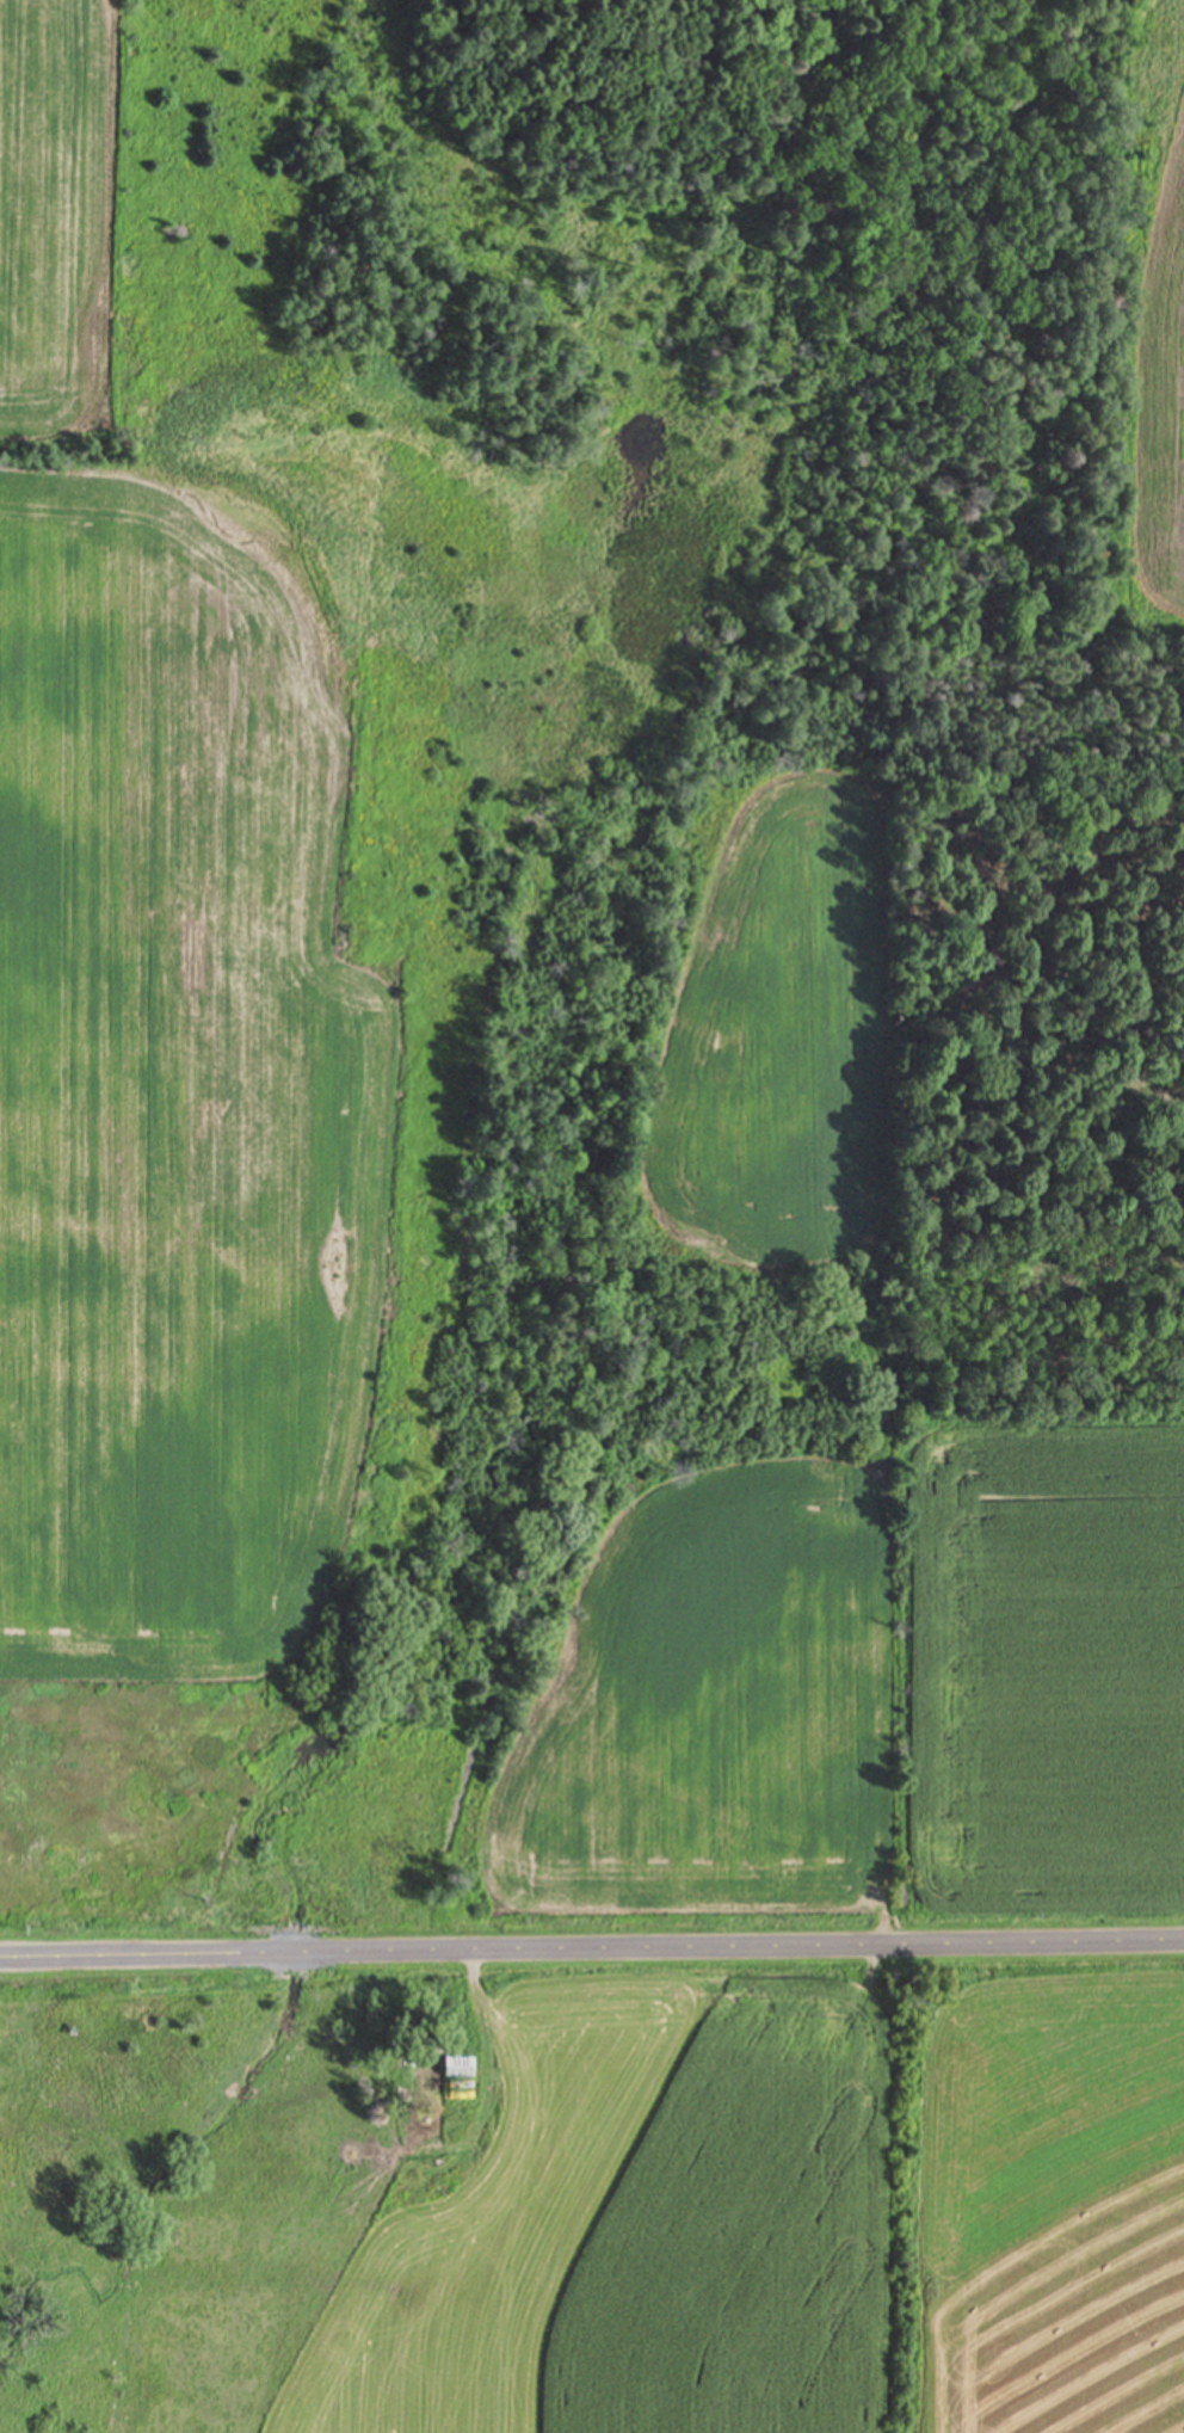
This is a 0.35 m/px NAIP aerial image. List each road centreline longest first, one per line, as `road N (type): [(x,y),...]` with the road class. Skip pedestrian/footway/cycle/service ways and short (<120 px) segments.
road 1 (secondary): [(0,1956),(1183,1940)]

